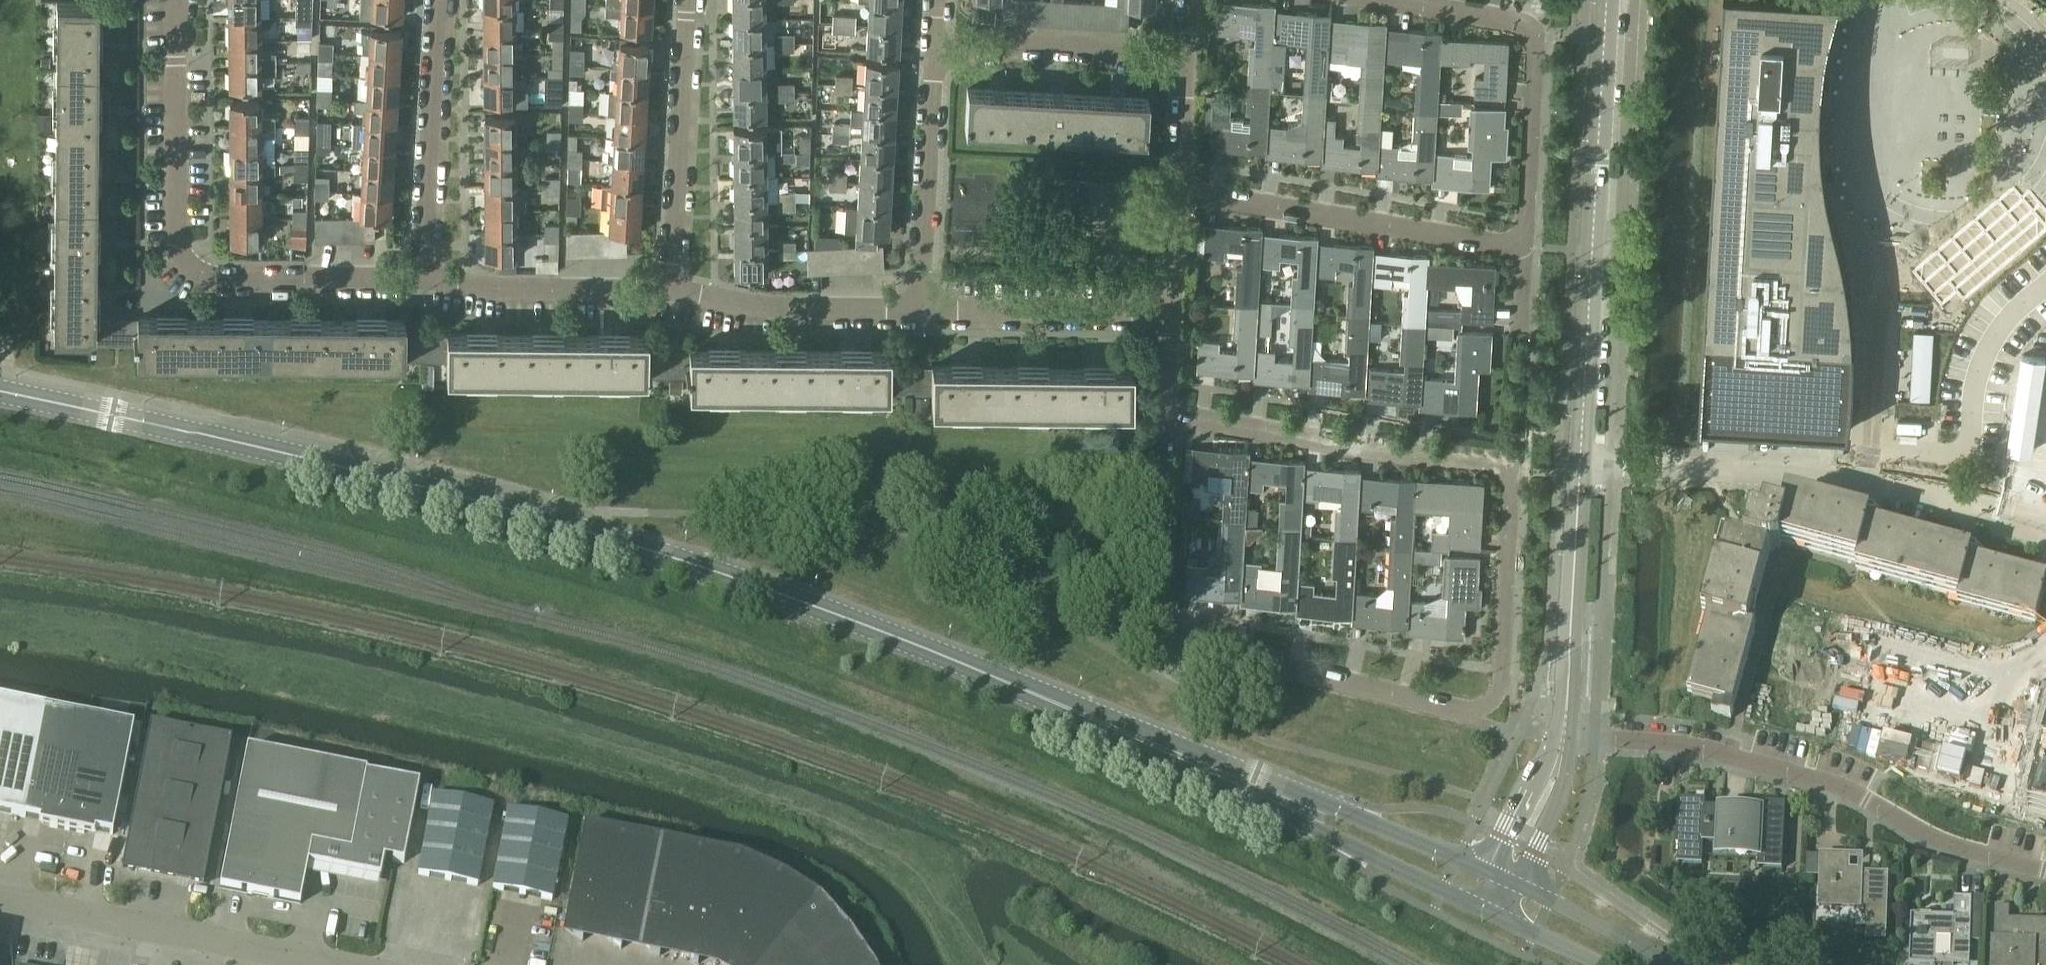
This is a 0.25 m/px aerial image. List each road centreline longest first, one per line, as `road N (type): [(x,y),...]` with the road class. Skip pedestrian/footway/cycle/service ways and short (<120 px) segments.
road 1 (unclassified): [(1228,777),(667,550),(378,471),(0,391)]
road 2 (residential): [(1470,713),(1499,691),(1512,463),(1168,417)]
road 3 (residential): [(1470,713),(1157,634),(1168,417)]
road 4 (unclassified): [(423,278),(203,274),(177,243),(178,0)]
road 5 (residential): [(2045,869),(1952,843),(1839,782),(1691,738),(1574,733)]
road 6 (residential): [(2045,526),(1808,474),(1582,466)]
road 7 (unclassified): [(1582,466),(1608,0)]
road 8 (residential): [(1525,248),(1178,191)]
road 9 (unclassified): [(339,964),(0,899)]
road 10 (unclassified): [(1228,777),(1304,828),(1488,911)]
road 11 (residential): [(671,290),(688,0)]
road 12 (unclassified): [(1491,873),(1349,812),(1228,777)]
road 13 (residential): [(423,278),(438,0)]
road 14 (residential): [(1183,75),(1071,43),(934,59)]
road 15 (residential): [(920,305),(1172,317)]
road 16 (residential): [(671,290),(775,307),(920,305)]
road 17 (residential): [(423,278),(671,290)]
road 18 (residential): [(920,305),(934,59)]
road 19 (residential): [(1536,27),(1525,248)]
road 20 (unclassified): [(1674,964),(1521,886)]
road 21 (unclassified): [(1521,886),(1566,779),(1574,733)]
road 22 (unclassified): [(1552,732),(1491,873)]
road 23 (residential): [(1536,27),(1393,0)]
road 24 (unclassified): [(1573,609),(1582,466)]
road 25 (residential): [(1172,317),(1178,191)]
road 26 (unclassified): [(1573,609),(1552,732)]
road 27 (unclassified): [(1574,733),(1573,609)]
road 28 (unclassified): [(1488,911),(1598,964)]

